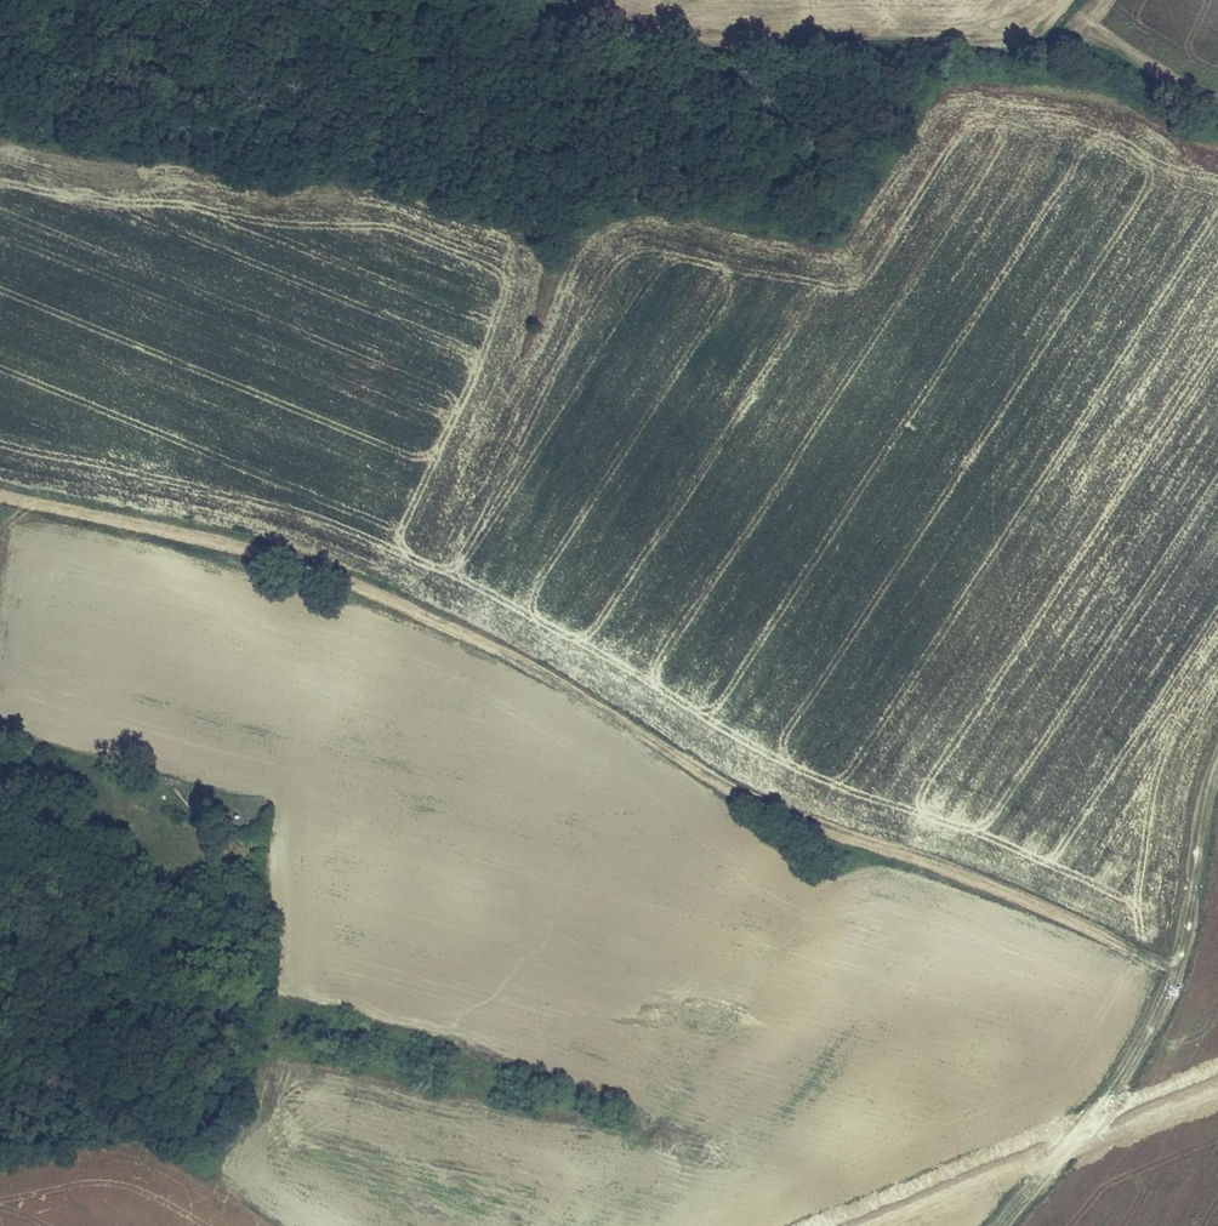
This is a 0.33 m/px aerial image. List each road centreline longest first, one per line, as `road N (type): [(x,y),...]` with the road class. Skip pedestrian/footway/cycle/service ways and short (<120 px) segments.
road 1 (track): [(1162,951),(785,816),(571,665),(285,551),(0,489)]
road 2 (track): [(1217,708),(1200,735),(1133,1068),(1000,1225)]

